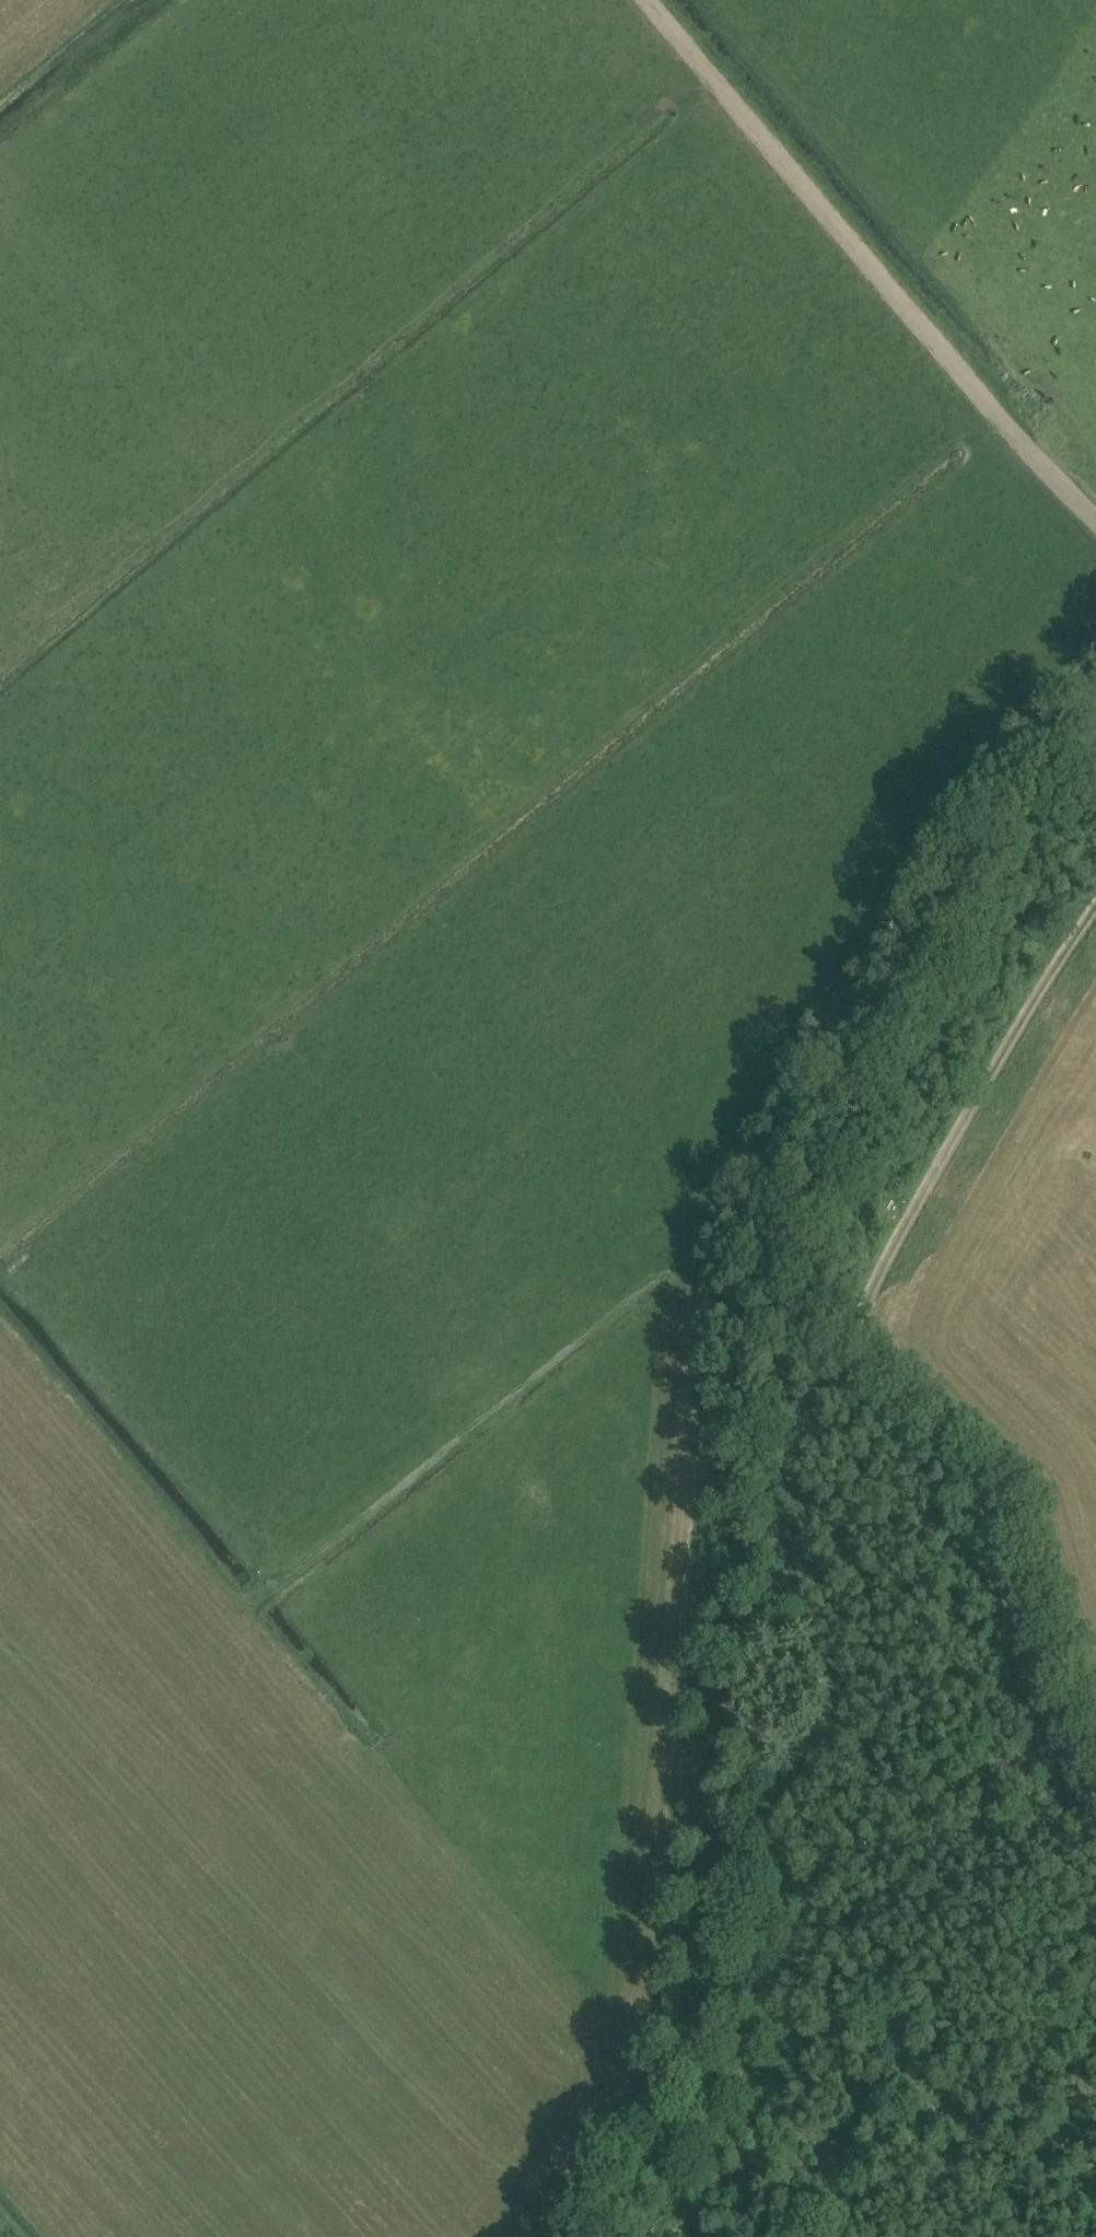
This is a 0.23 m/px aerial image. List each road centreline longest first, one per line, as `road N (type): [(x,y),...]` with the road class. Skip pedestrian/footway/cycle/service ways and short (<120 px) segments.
road 1 (track): [(651,0),(1095,518)]
road 2 (track): [(1095,1787),(1065,1739),(996,1506),(934,1434),(722,1277)]
road 3 (track): [(827,1351),(1095,890)]

